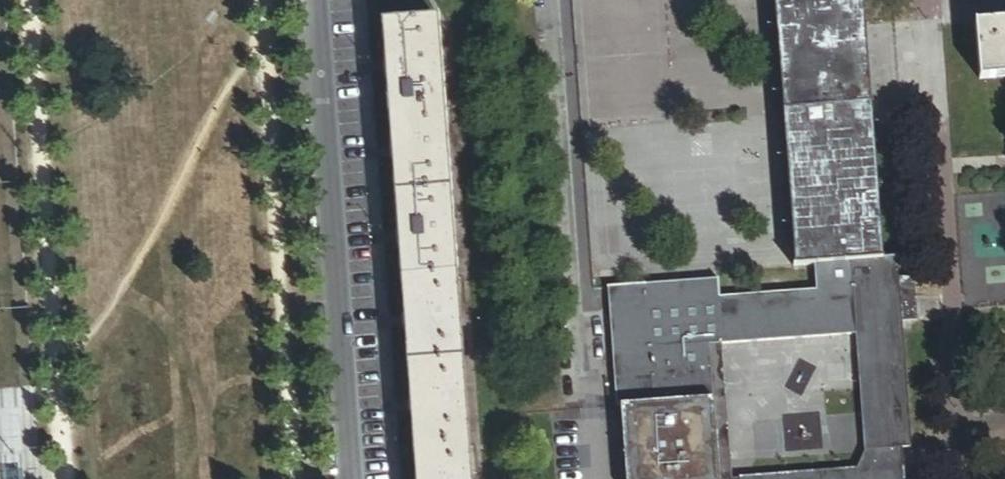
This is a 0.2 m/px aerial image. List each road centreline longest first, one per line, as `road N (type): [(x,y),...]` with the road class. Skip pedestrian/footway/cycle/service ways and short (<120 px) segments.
road 1 (residential): [(324,0),(357,478)]

